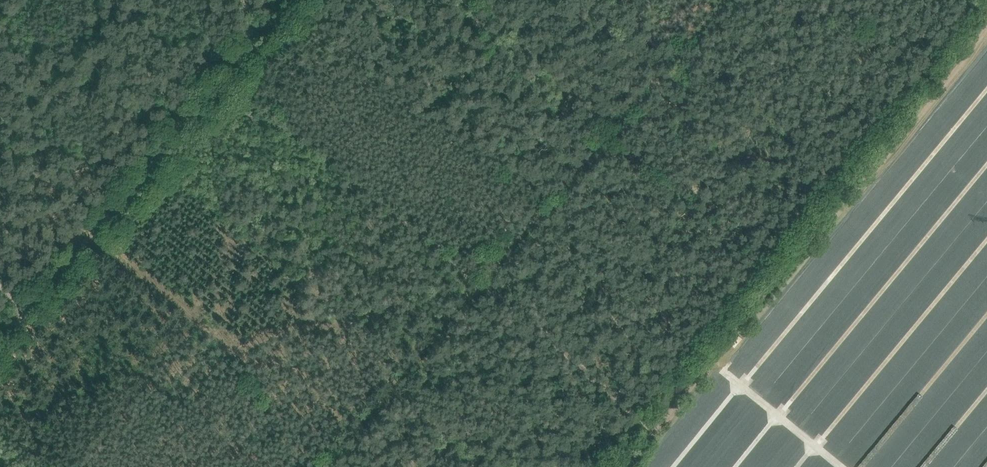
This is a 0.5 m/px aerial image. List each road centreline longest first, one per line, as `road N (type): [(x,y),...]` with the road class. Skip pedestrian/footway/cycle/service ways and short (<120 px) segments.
road 1 (track): [(654,432),(220,81)]
road 2 (track): [(654,432),(986,31)]
road 3 (track): [(220,81),(28,313)]

